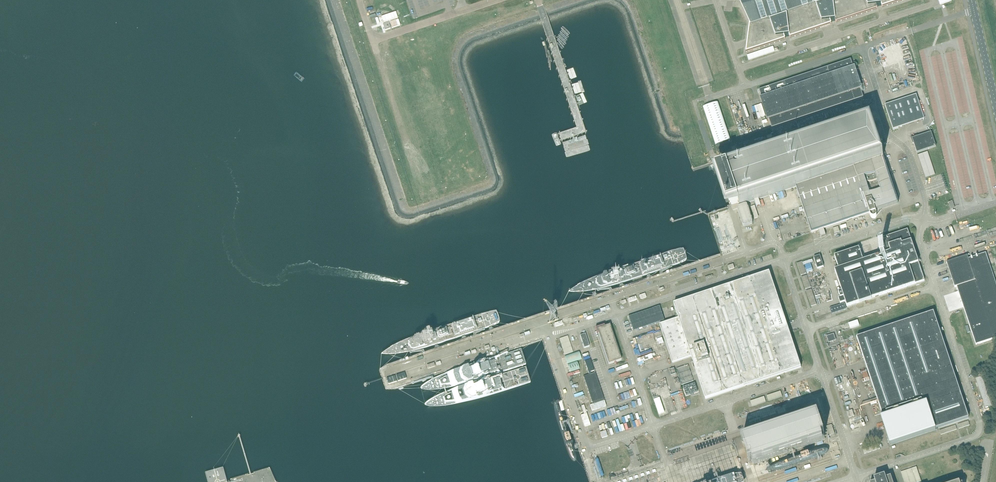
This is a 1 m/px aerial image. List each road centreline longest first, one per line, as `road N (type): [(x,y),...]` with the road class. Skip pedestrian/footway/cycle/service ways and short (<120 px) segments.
road 1 (unclassified): [(974,11),(713,95),(677,0)]
road 2 (unclassified): [(499,0),(373,41),(360,0)]

